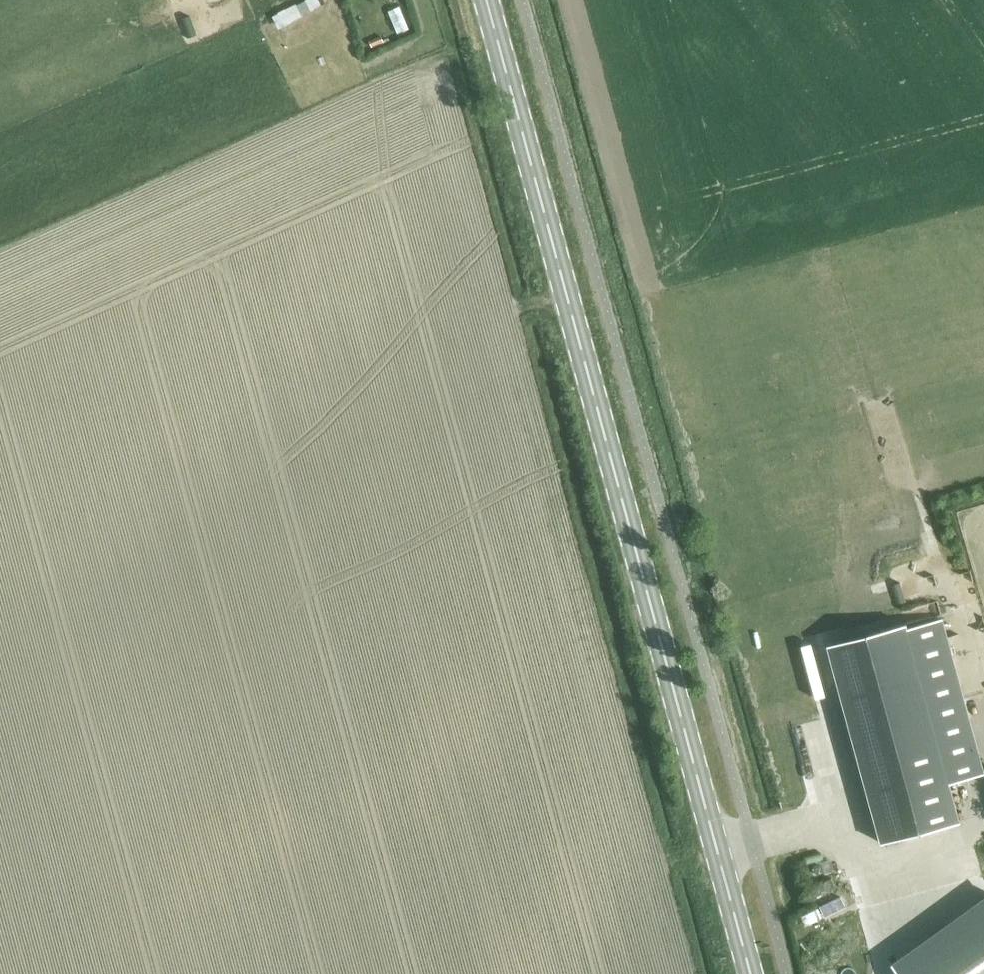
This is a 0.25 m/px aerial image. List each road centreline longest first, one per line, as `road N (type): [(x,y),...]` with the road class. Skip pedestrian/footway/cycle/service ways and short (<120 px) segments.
road 1 (secondary): [(750,973),(484,0)]

